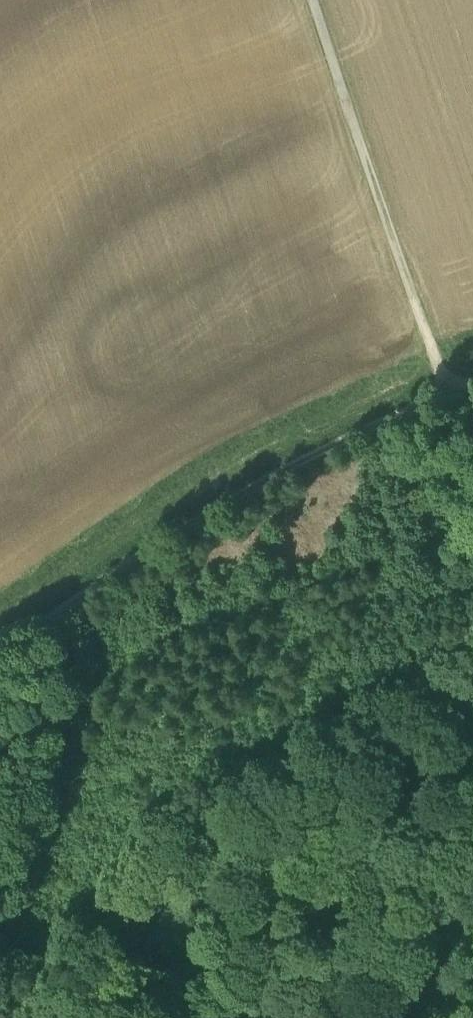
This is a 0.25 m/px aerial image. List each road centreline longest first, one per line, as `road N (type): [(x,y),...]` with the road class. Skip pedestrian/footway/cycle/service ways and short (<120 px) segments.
road 1 (track): [(446,398),(311,0)]
road 2 (track): [(67,613),(387,422)]

